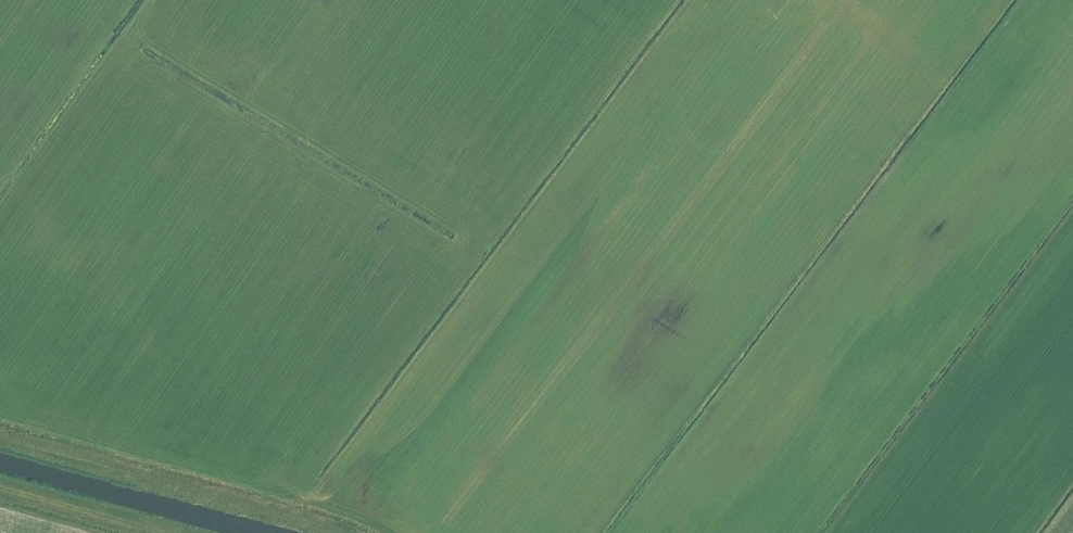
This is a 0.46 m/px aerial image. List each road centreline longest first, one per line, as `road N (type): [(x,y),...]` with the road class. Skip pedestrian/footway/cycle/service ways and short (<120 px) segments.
road 1 (track): [(0,487),(172,532)]

